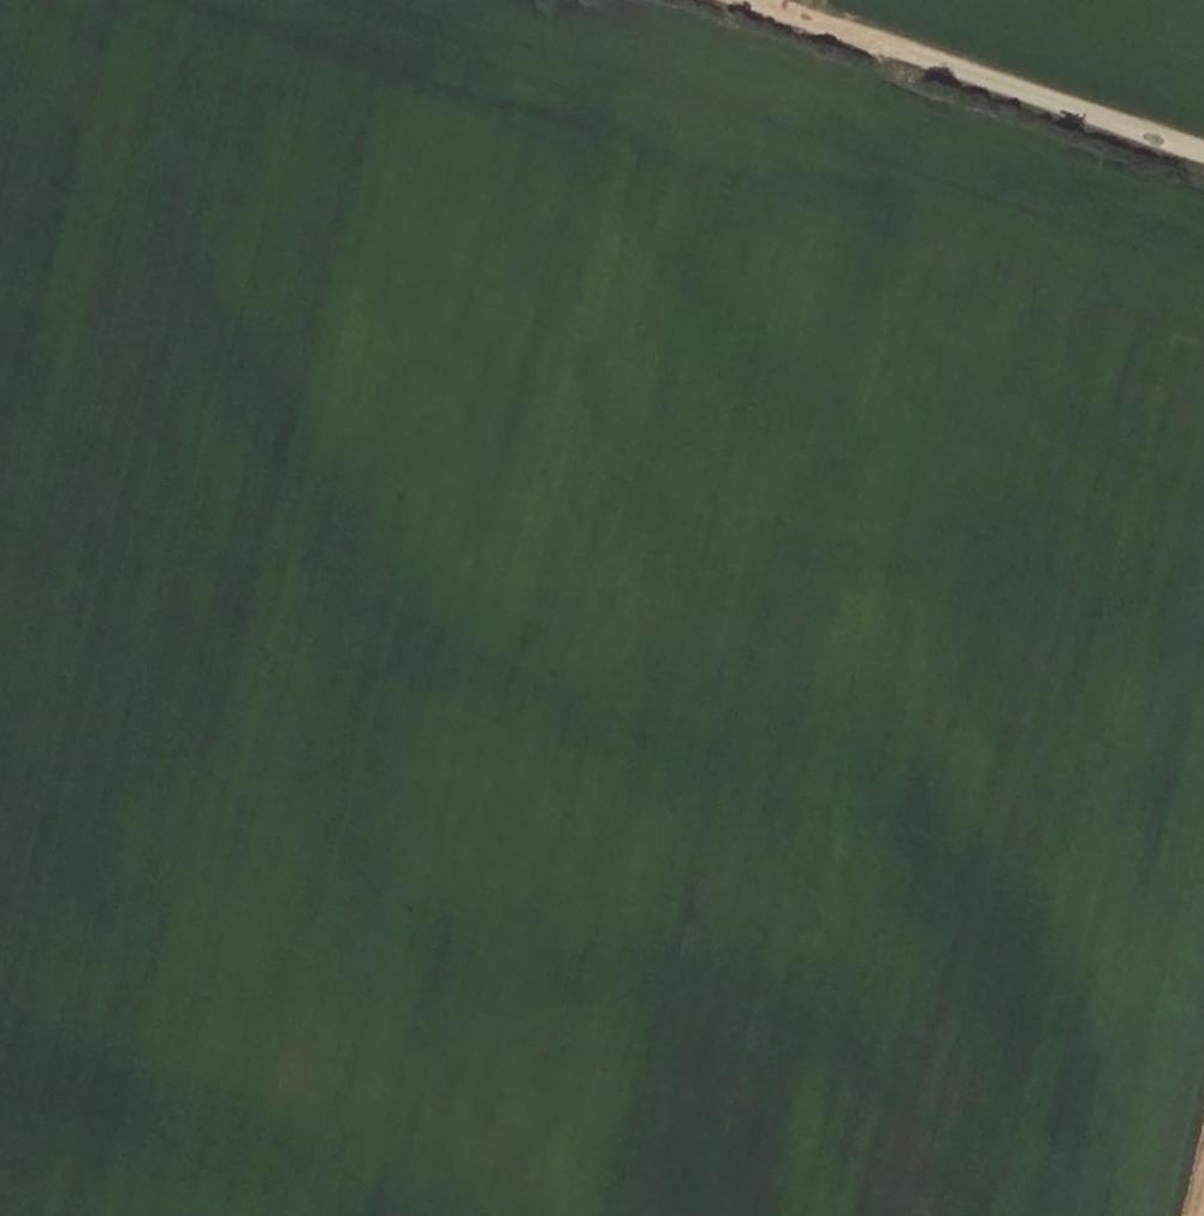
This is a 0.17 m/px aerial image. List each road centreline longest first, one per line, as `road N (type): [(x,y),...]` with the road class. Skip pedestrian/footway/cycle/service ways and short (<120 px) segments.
road 1 (track): [(1203,162),(721,0)]

